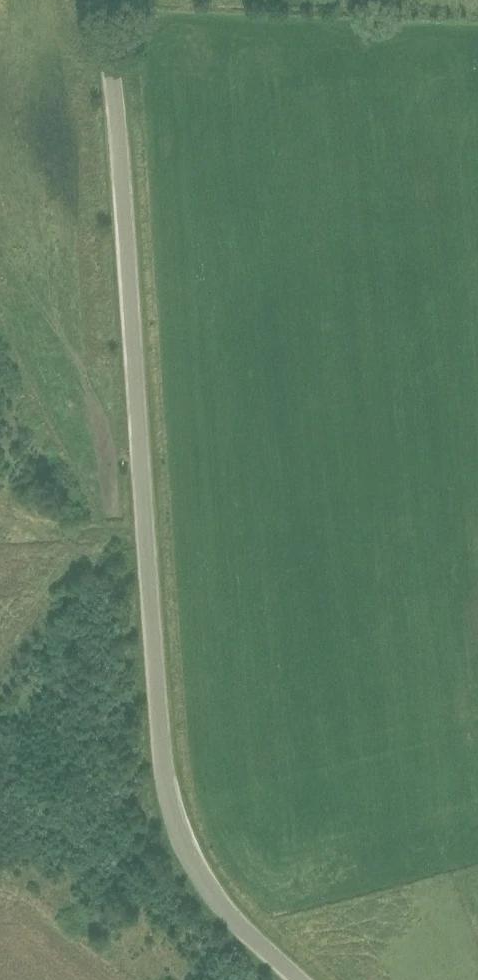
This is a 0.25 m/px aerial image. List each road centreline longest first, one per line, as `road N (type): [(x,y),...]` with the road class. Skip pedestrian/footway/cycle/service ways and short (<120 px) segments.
road 1 (unclassified): [(300,979),(217,902),(189,860),(169,804),(115,89),(98,0)]

